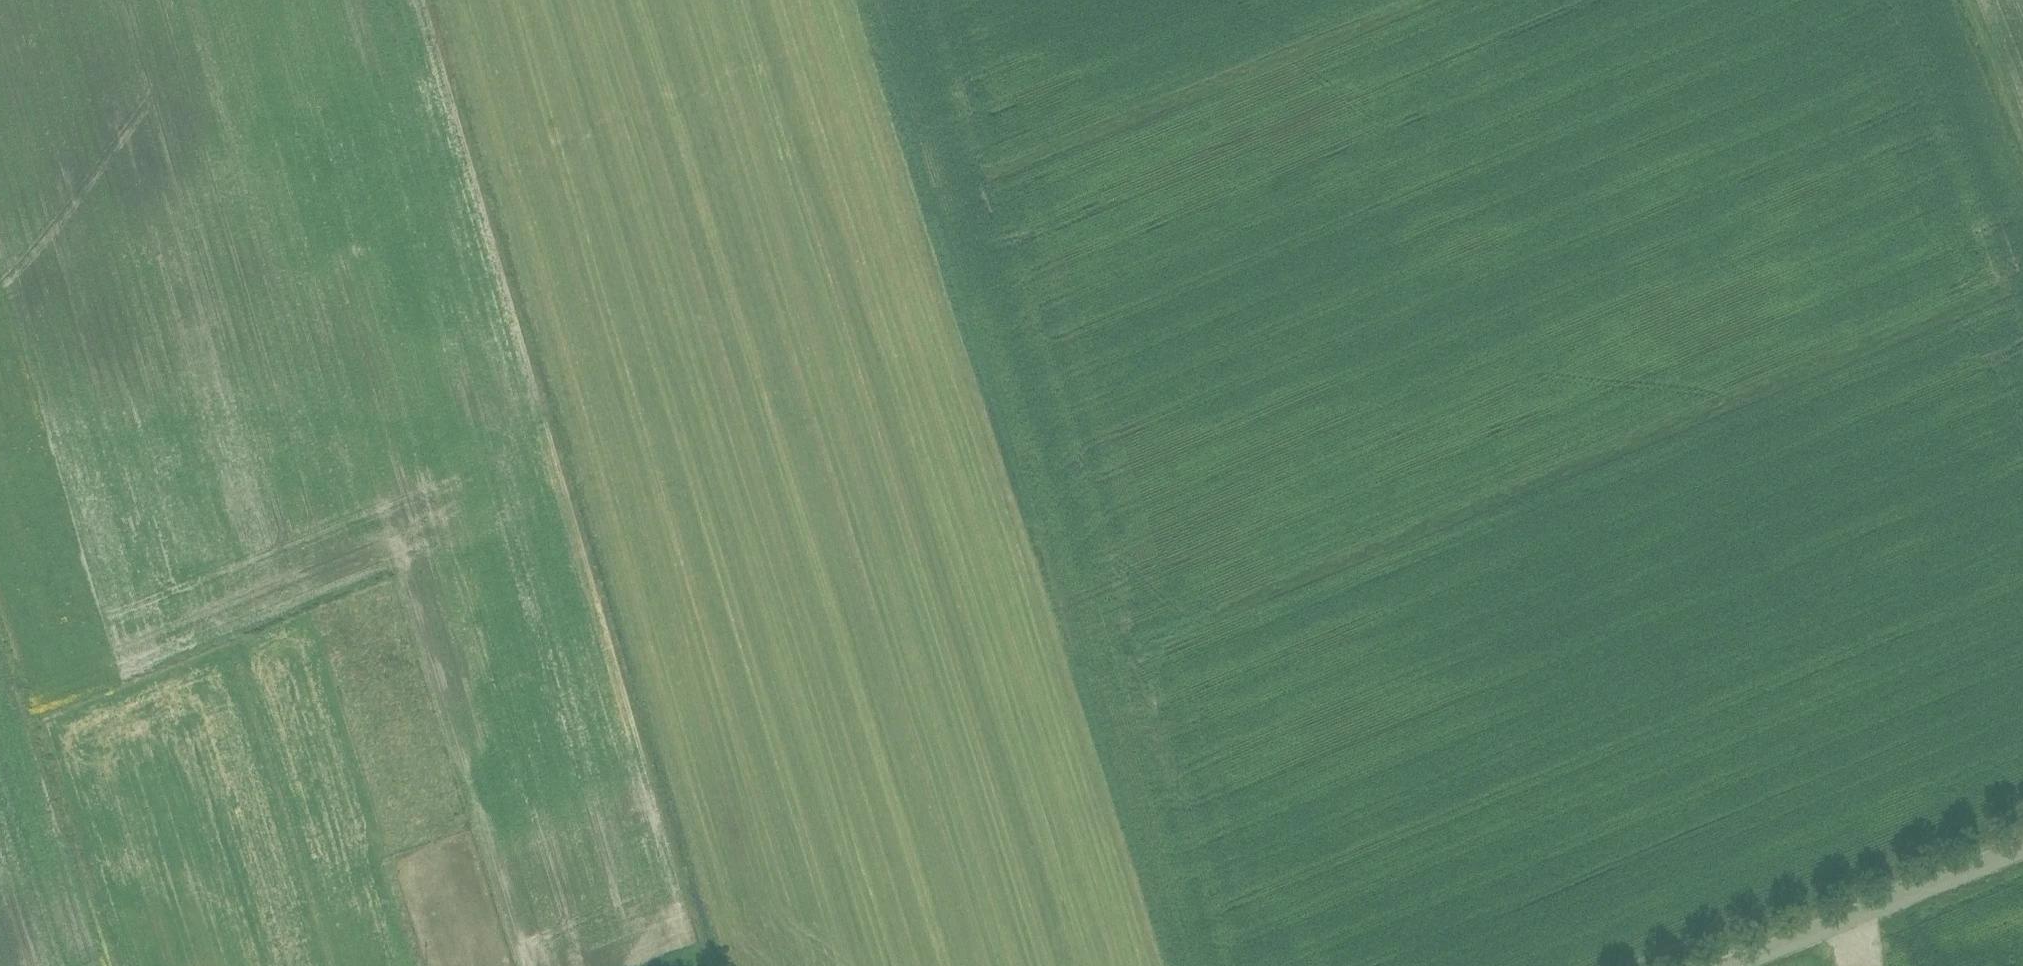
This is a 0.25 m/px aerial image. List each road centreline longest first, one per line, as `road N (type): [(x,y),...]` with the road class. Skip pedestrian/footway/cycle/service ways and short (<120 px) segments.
road 1 (unclassified): [(1736,965),(2022,850)]

